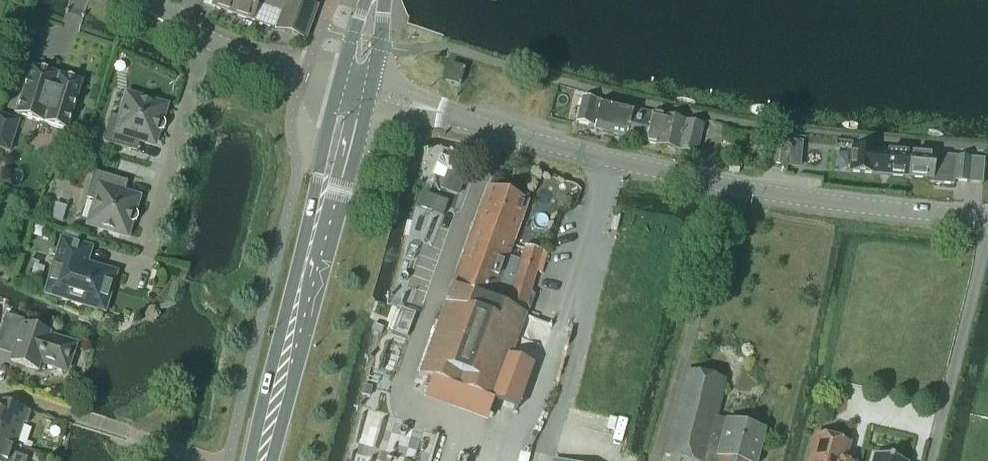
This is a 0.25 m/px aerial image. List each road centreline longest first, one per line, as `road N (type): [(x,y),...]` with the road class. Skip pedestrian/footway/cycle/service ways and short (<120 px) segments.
road 1 (tertiary): [(365,97),(731,189),(987,218)]
road 2 (tertiary): [(337,90),(308,84),(135,0)]
road 3 (secondary): [(260,460),(309,269)]
road 4 (secondary): [(337,90),(309,269)]
road 5 (secondary): [(309,269),(365,97)]

